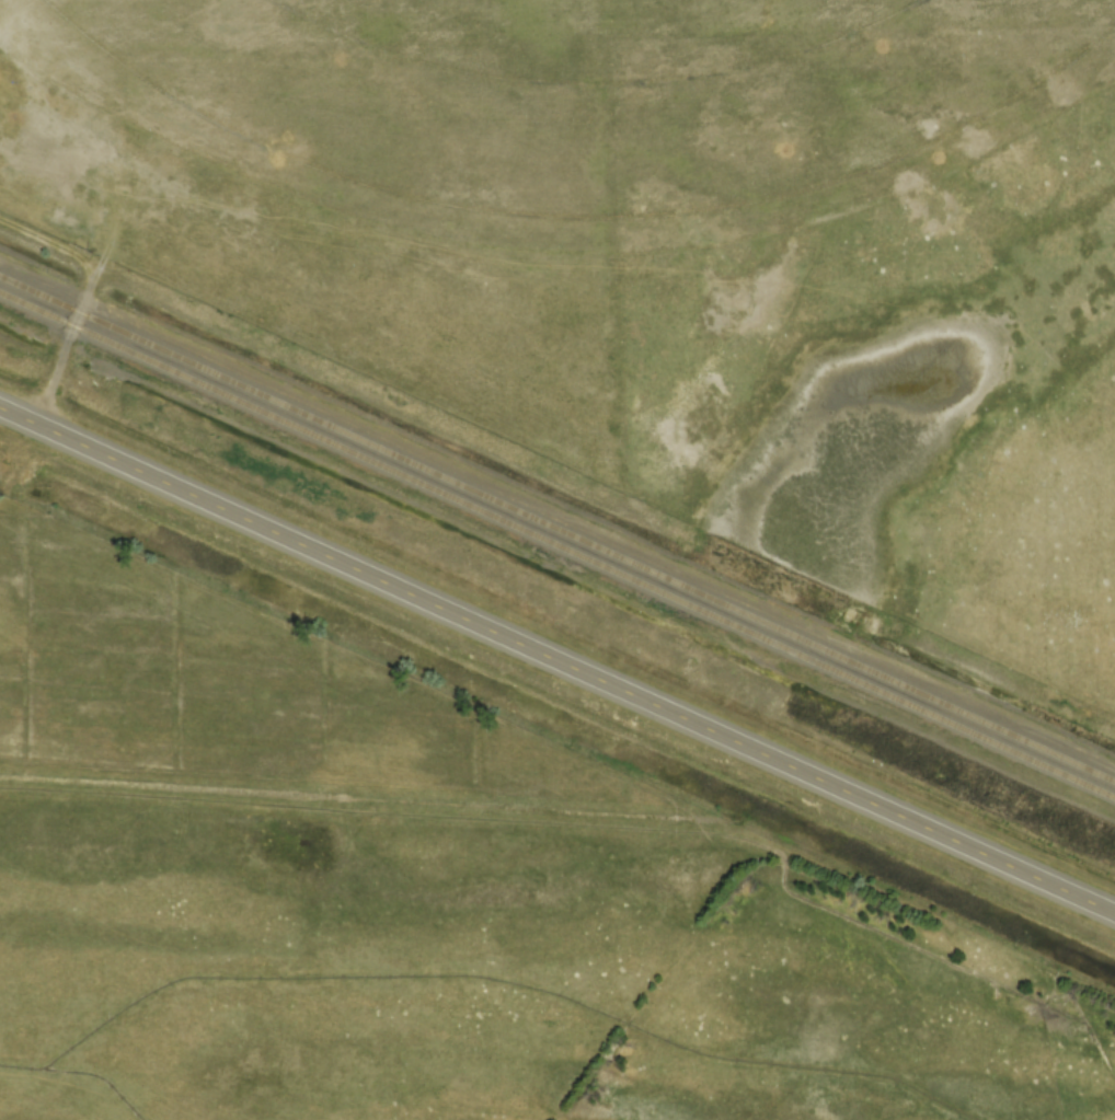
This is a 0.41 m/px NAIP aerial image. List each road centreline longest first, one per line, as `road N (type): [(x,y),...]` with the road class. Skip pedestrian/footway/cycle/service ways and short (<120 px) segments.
road 1 (secondary): [(1114,912),(0,407)]

